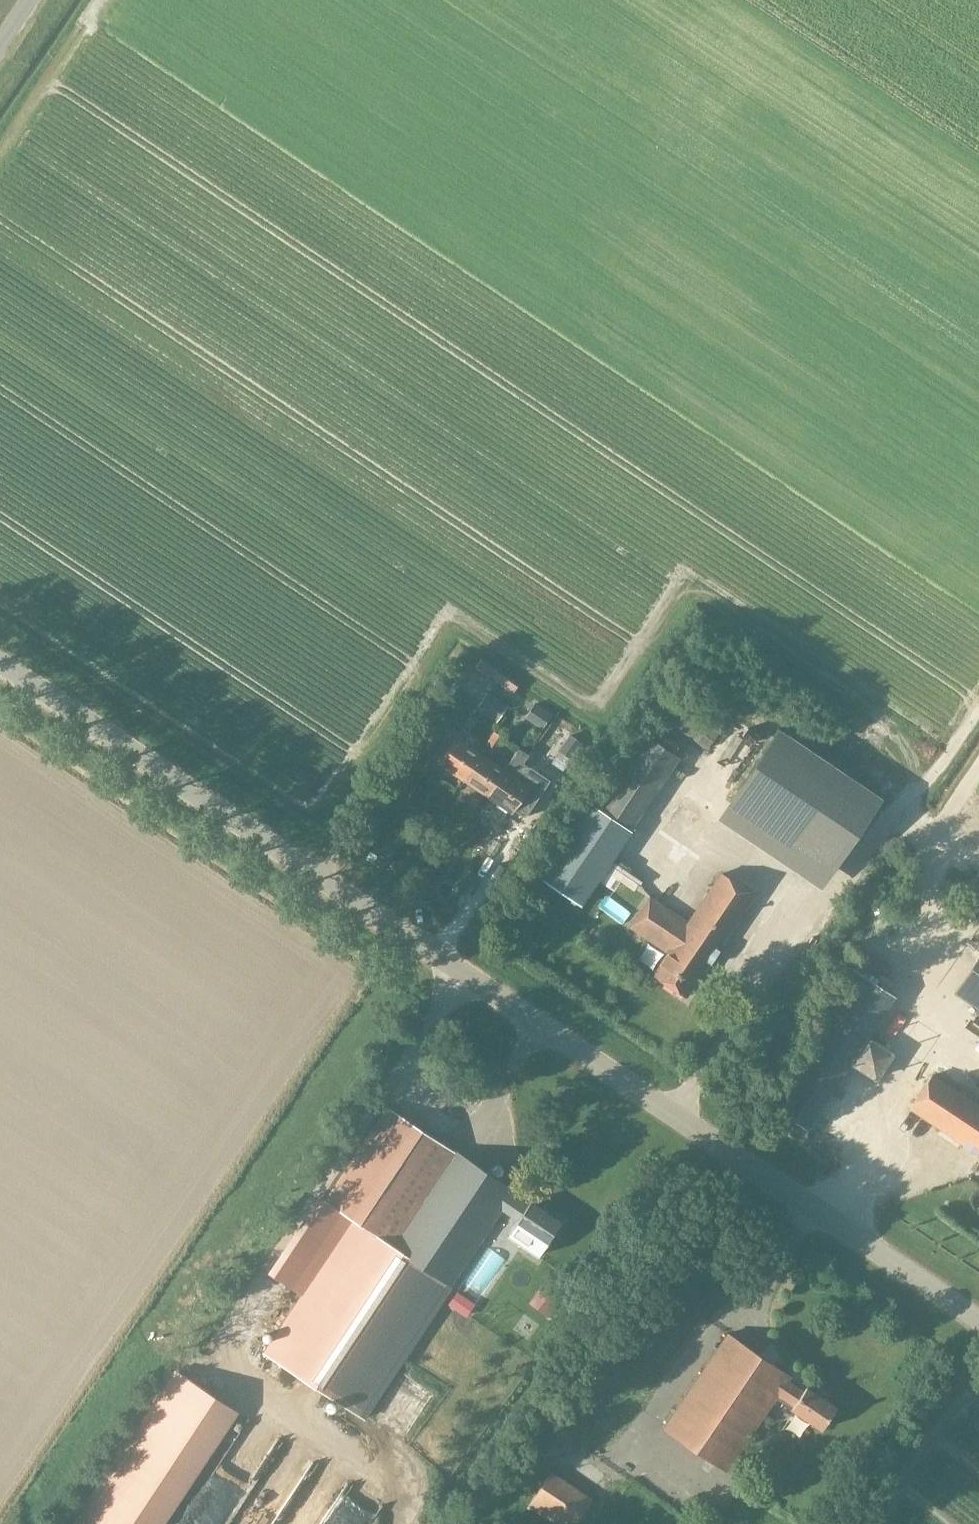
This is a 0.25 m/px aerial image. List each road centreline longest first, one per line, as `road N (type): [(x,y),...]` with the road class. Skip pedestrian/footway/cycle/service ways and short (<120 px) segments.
road 1 (secondary): [(978,1320),(0,664)]

